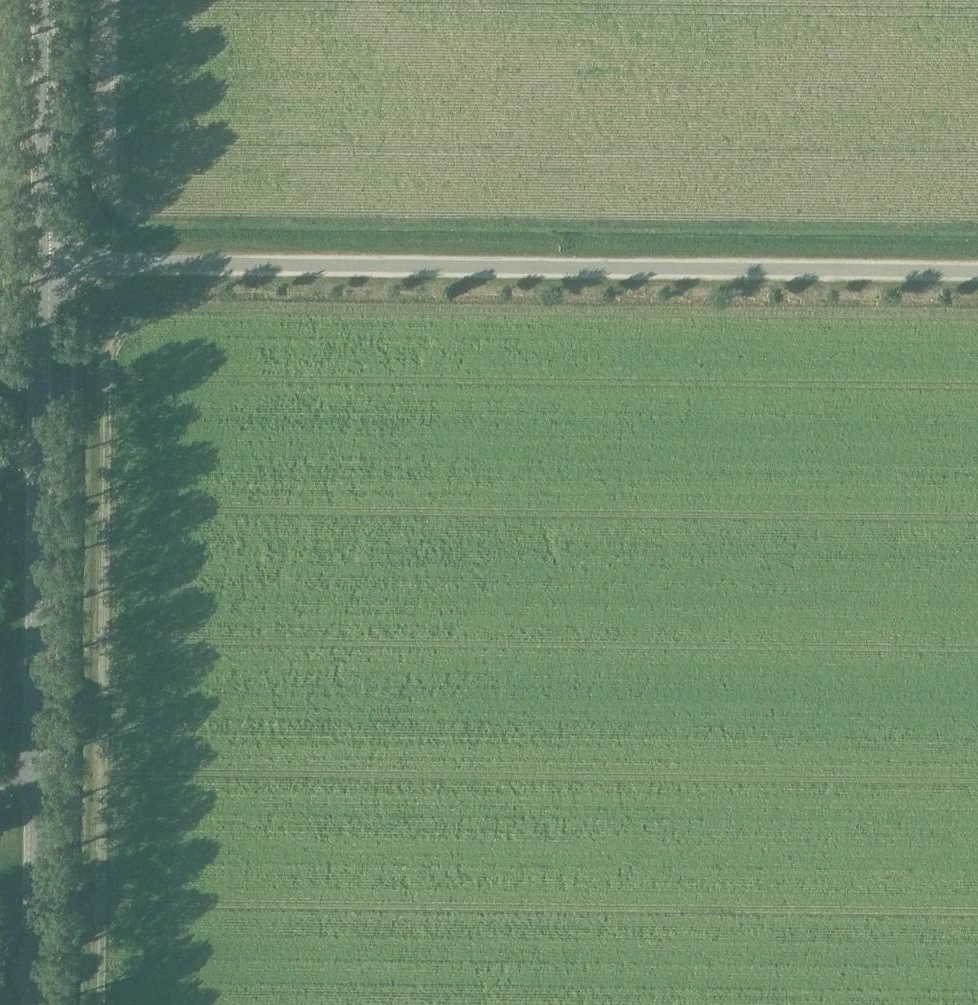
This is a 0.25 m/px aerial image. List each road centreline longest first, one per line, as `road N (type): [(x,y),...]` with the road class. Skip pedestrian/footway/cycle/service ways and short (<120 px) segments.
road 1 (unclassified): [(977,271),(40,263)]
road 2 (unclassified): [(33,1004),(40,263)]
road 3 (unclassified): [(40,263),(43,0)]

